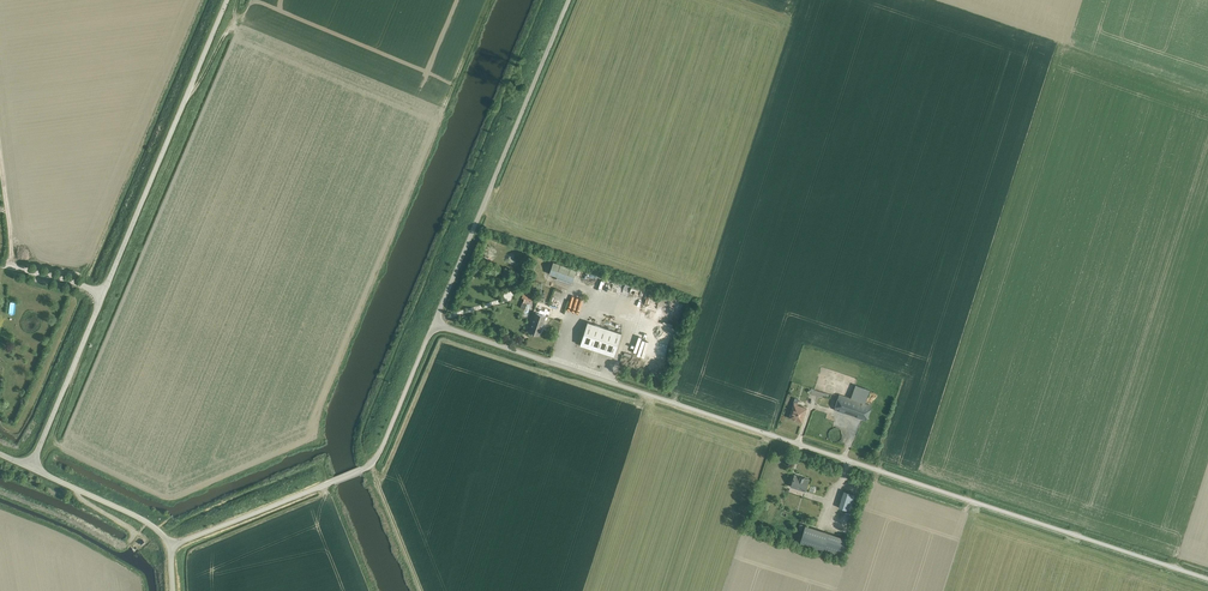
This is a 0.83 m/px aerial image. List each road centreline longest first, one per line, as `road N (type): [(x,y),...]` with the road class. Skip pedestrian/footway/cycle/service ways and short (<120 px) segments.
road 1 (unclassified): [(1207,579),(434,324)]
road 2 (unclassified): [(31,468),(226,0)]
road 3 (unclassified): [(169,546),(371,463),(434,324)]
road 4 (unclassified): [(434,324),(569,0)]
road 5 (unclassified): [(169,546),(134,515),(31,468)]

